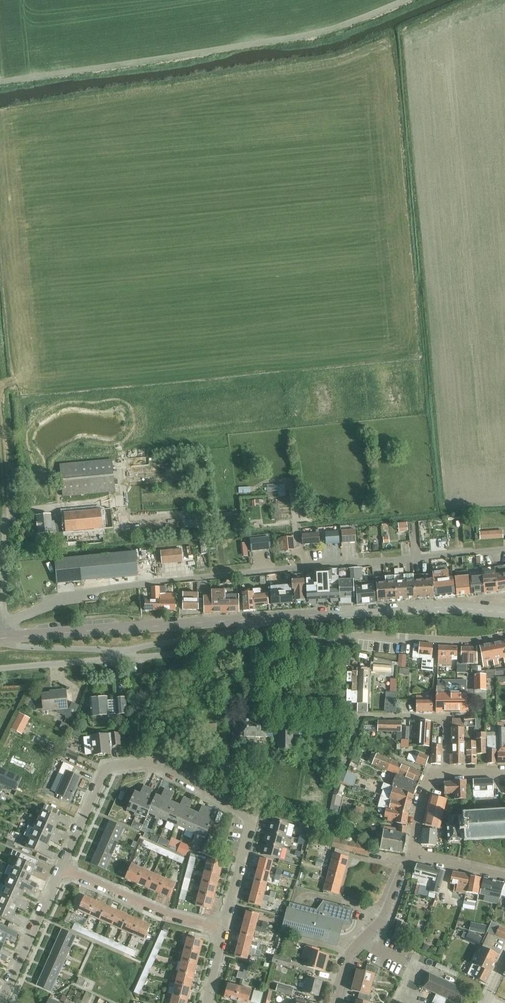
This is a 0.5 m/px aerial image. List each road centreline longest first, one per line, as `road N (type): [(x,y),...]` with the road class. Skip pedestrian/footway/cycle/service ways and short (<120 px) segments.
road 1 (residential): [(86,593),(504,549)]
road 2 (residential): [(223,930),(248,816),(161,766),(133,763)]
road 3 (secondary): [(257,620),(457,607)]
road 4 (residential): [(333,1002),(346,954),(380,923),(411,852)]
road 5 (residential): [(62,868),(223,930)]
road 6 (secondary): [(1,638),(164,626)]
road 7 (residential): [(343,713),(445,718),(444,772)]
road 8 (unclassified): [(343,713),(251,701),(251,645)]
road 9 (residential): [(1,1002),(62,868)]
road 10 (residential): [(257,620),(121,657)]
road 11 (residential): [(62,868),(101,776),(133,763)]
road 12 (residential): [(121,657),(251,645)]
road 13 (residential): [(0,669),(121,657)]
road 14 (residential): [(121,657),(1,638)]

